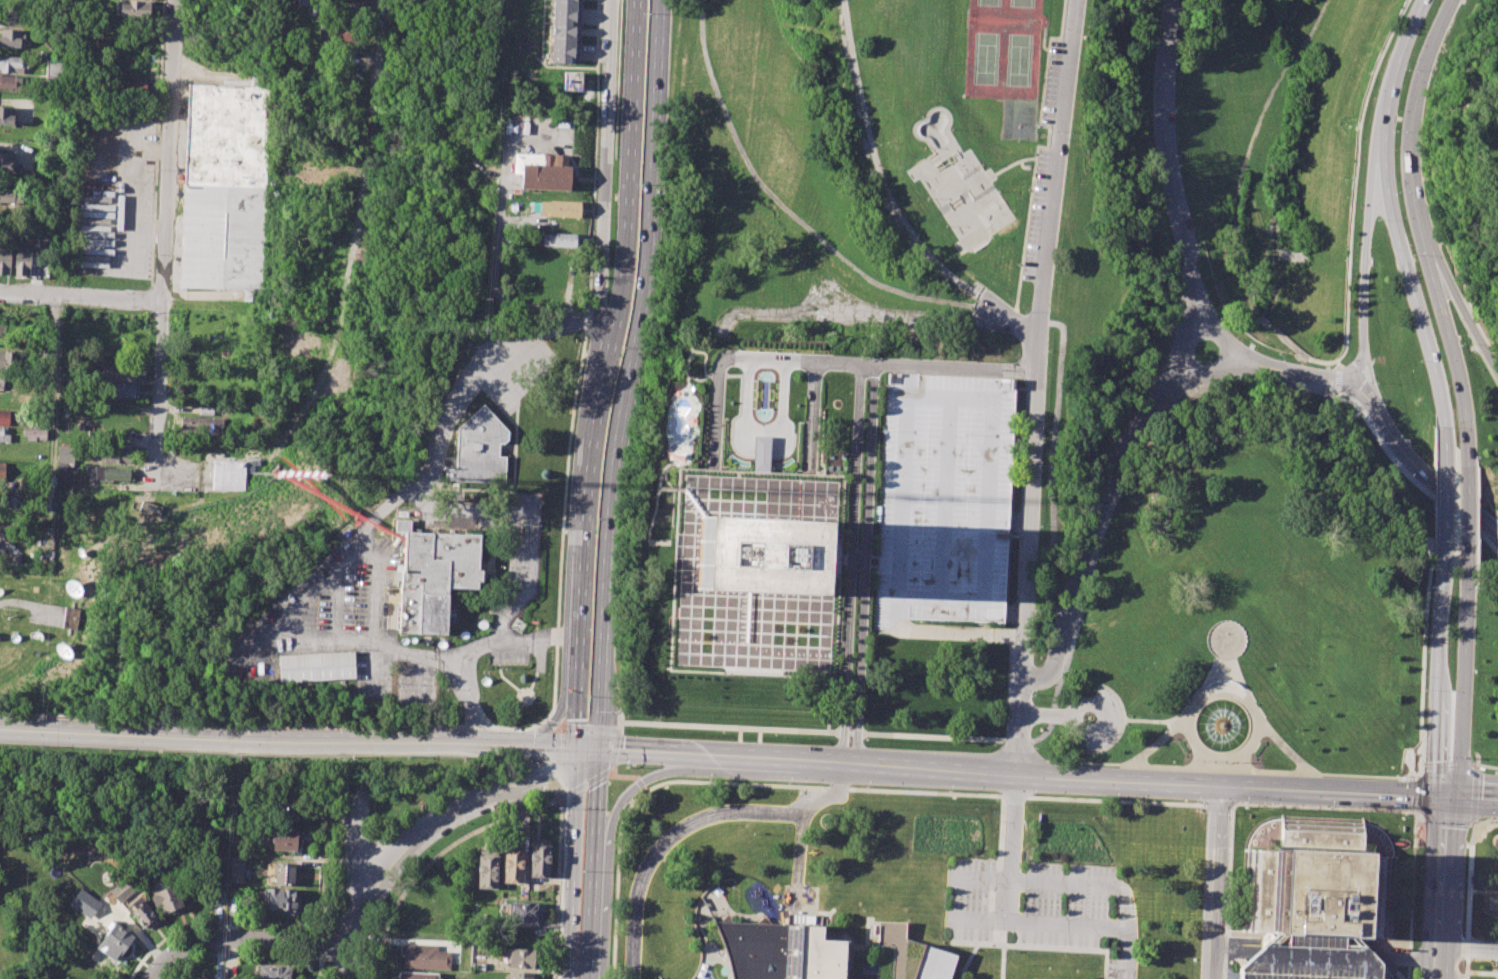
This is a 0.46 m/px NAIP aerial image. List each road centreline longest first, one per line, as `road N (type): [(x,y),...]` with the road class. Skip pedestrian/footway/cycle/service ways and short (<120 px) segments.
road 1 (primary): [(599,728),(612,477),(647,273),(660,0)]
road 2 (residential): [(1019,682),(1039,331),(1075,0)]
road 3 (secondary): [(0,729),(517,746)]
road 4 (residential): [(175,0),(154,483)]
road 5 (residential): [(1184,367),(1165,384),(1123,460),(1056,664),(1045,682),(1019,682)]
road 6 (primary): [(640,0),(629,245),(619,317),(597,365)]
road 7 (residential): [(611,0),(597,365)]
road 8 (residential): [(1177,0),(1164,126),(1198,327)]
road 9 (secondary): [(723,758),(1016,776)]
road 10 (primary): [(597,365),(578,657)]
road 11 (secondary): [(1383,141),(1443,425)]
road 12 (secondary): [(1383,141),(1371,171),(1360,358),(1366,386)]
road 13 (residential): [(347,978),(348,942),(373,870),(420,830),(486,798)]
road 14 (secondary): [(1446,551),(1436,767),(1444,797)]
road 15 (secondary): [(1444,797),(1459,765),(1466,555)]
road 16 (secondary): [(1418,227),(1411,120),(1428,46),(1451,0)]
road 17 (secondary): [(1468,454),(1459,373),(1418,227)]
road 18 (primary): [(574,749),(566,978)]
road 19 (primary): [(587,978),(598,750)]
road 20 (secondary): [(1219,787),(1444,797)]
road 21 (residential): [(348,942),(220,938),(172,954),(151,978)]
road 22 (secondary): [(1016,776),(1219,787)]
road 23 (secondary): [(1366,386),(1384,430),(1409,461),(1497,536)]
road 24 (secondary): [(1438,978),(1444,797)]
road 25 (primary): [(594,843),(637,783),(723,758)]
road 26 (residential): [(163,294),(0,295)]
road 27 (secondary): [(1497,367),(1418,227)]
road 28 (secondary): [(1426,0),(1396,66),(1383,141)]
road 29 (residential): [(1366,386),(1229,360)]
road 30 (secondary): [(1443,425),(1446,551)]
road 31 (secondary): [(598,750),(723,758)]

